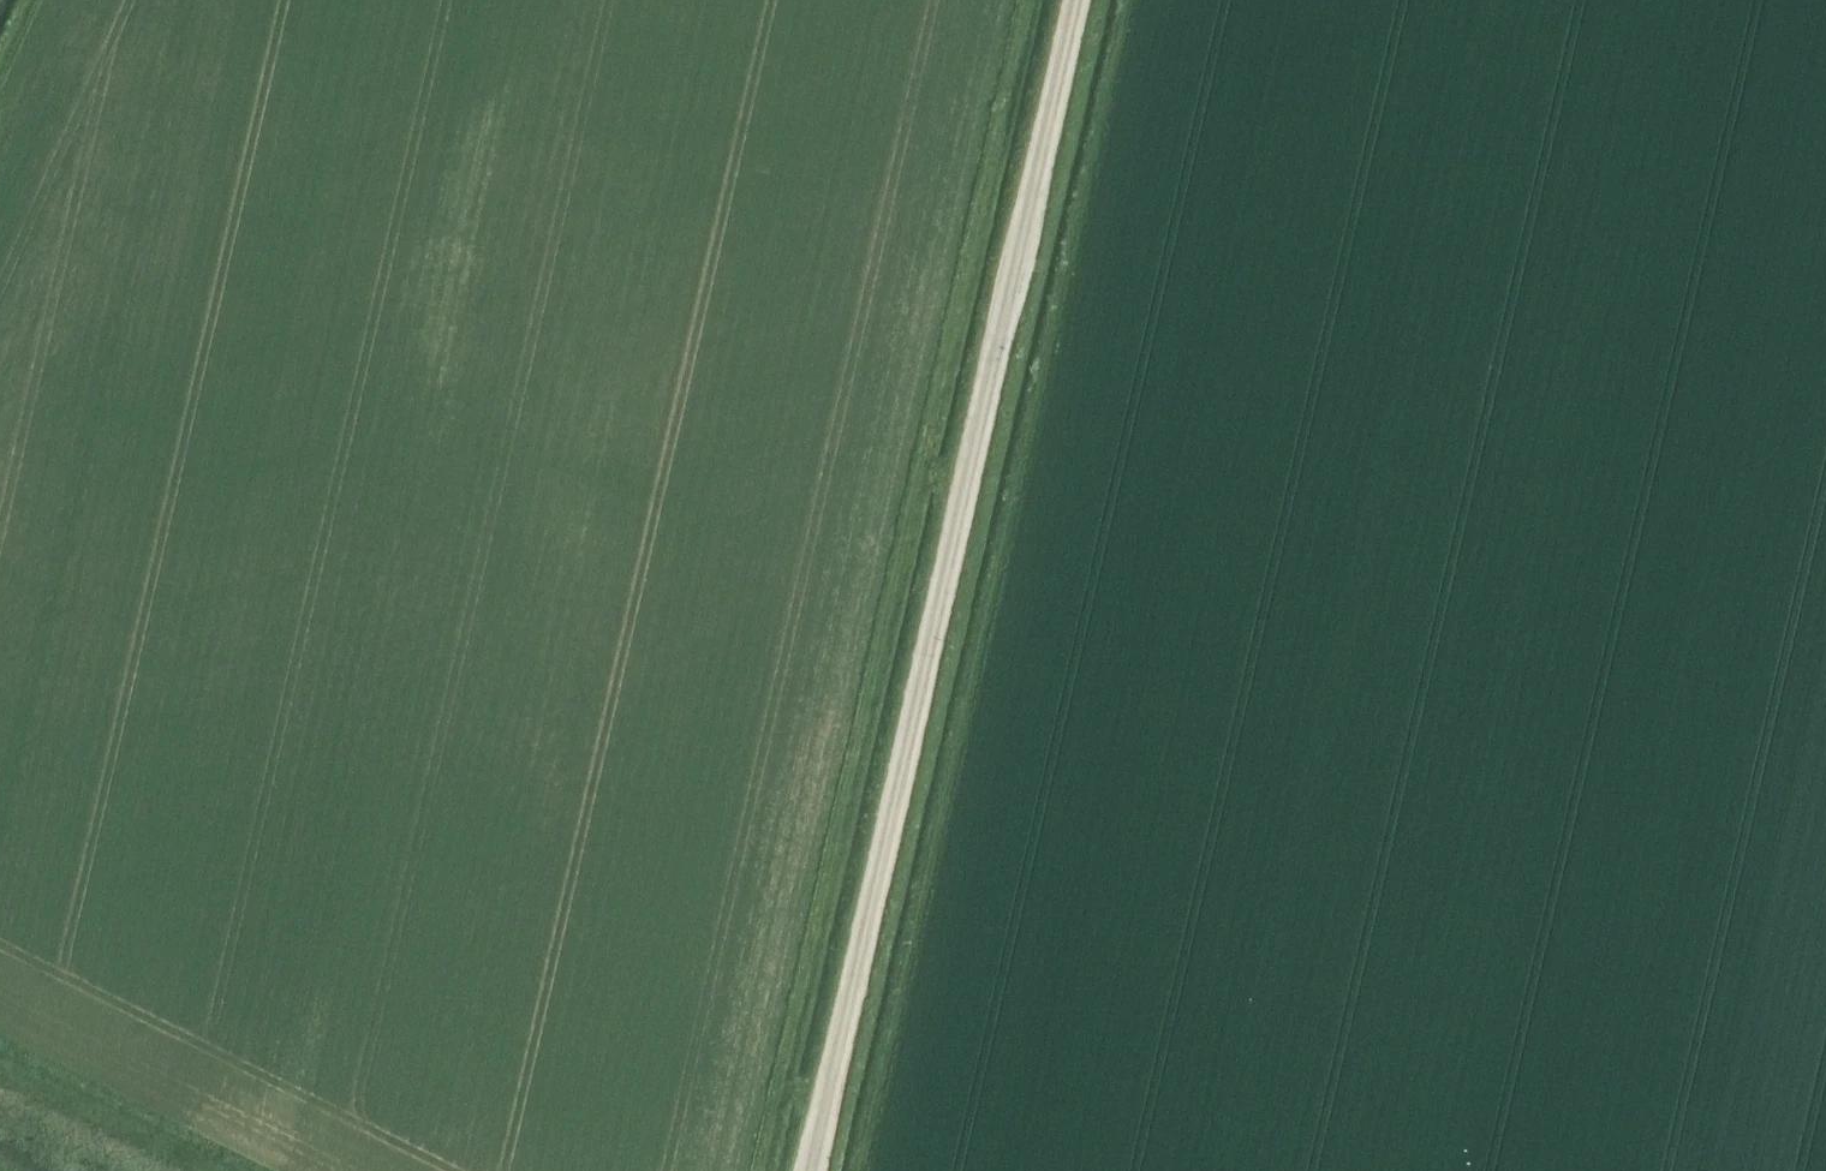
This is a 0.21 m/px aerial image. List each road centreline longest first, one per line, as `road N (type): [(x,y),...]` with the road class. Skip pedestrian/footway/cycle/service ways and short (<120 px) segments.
road 1 (unclassified): [(813,1170),(1079,0)]

